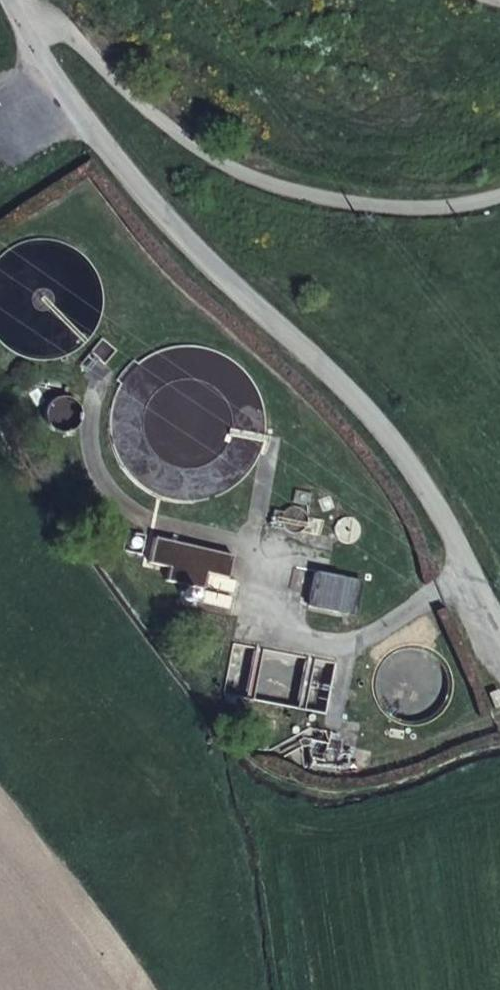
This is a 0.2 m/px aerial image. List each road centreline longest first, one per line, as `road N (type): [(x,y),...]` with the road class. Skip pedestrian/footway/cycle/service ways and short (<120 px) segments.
road 1 (tertiary): [(27,22),(137,190),(303,344),(425,481),(499,627)]
road 2 (unclassified): [(27,22),(71,33),(101,69),(225,166),(276,185),(340,203),(421,211),(499,199)]

